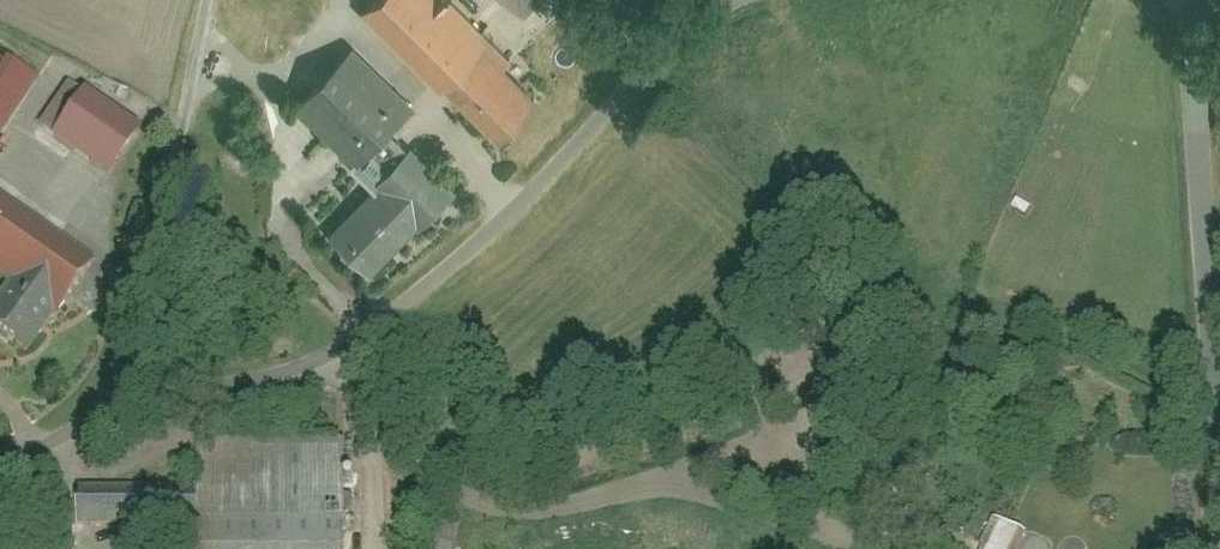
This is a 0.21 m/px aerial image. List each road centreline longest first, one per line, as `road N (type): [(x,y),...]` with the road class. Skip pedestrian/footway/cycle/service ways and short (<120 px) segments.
road 1 (residential): [(740,0),(457,272),(374,330),(261,384),(107,410)]
road 2 (residential): [(1186,0),(1219,482)]
road 3 (unclassified): [(107,410),(203,0)]
road 4 (residential): [(107,410),(0,480)]

